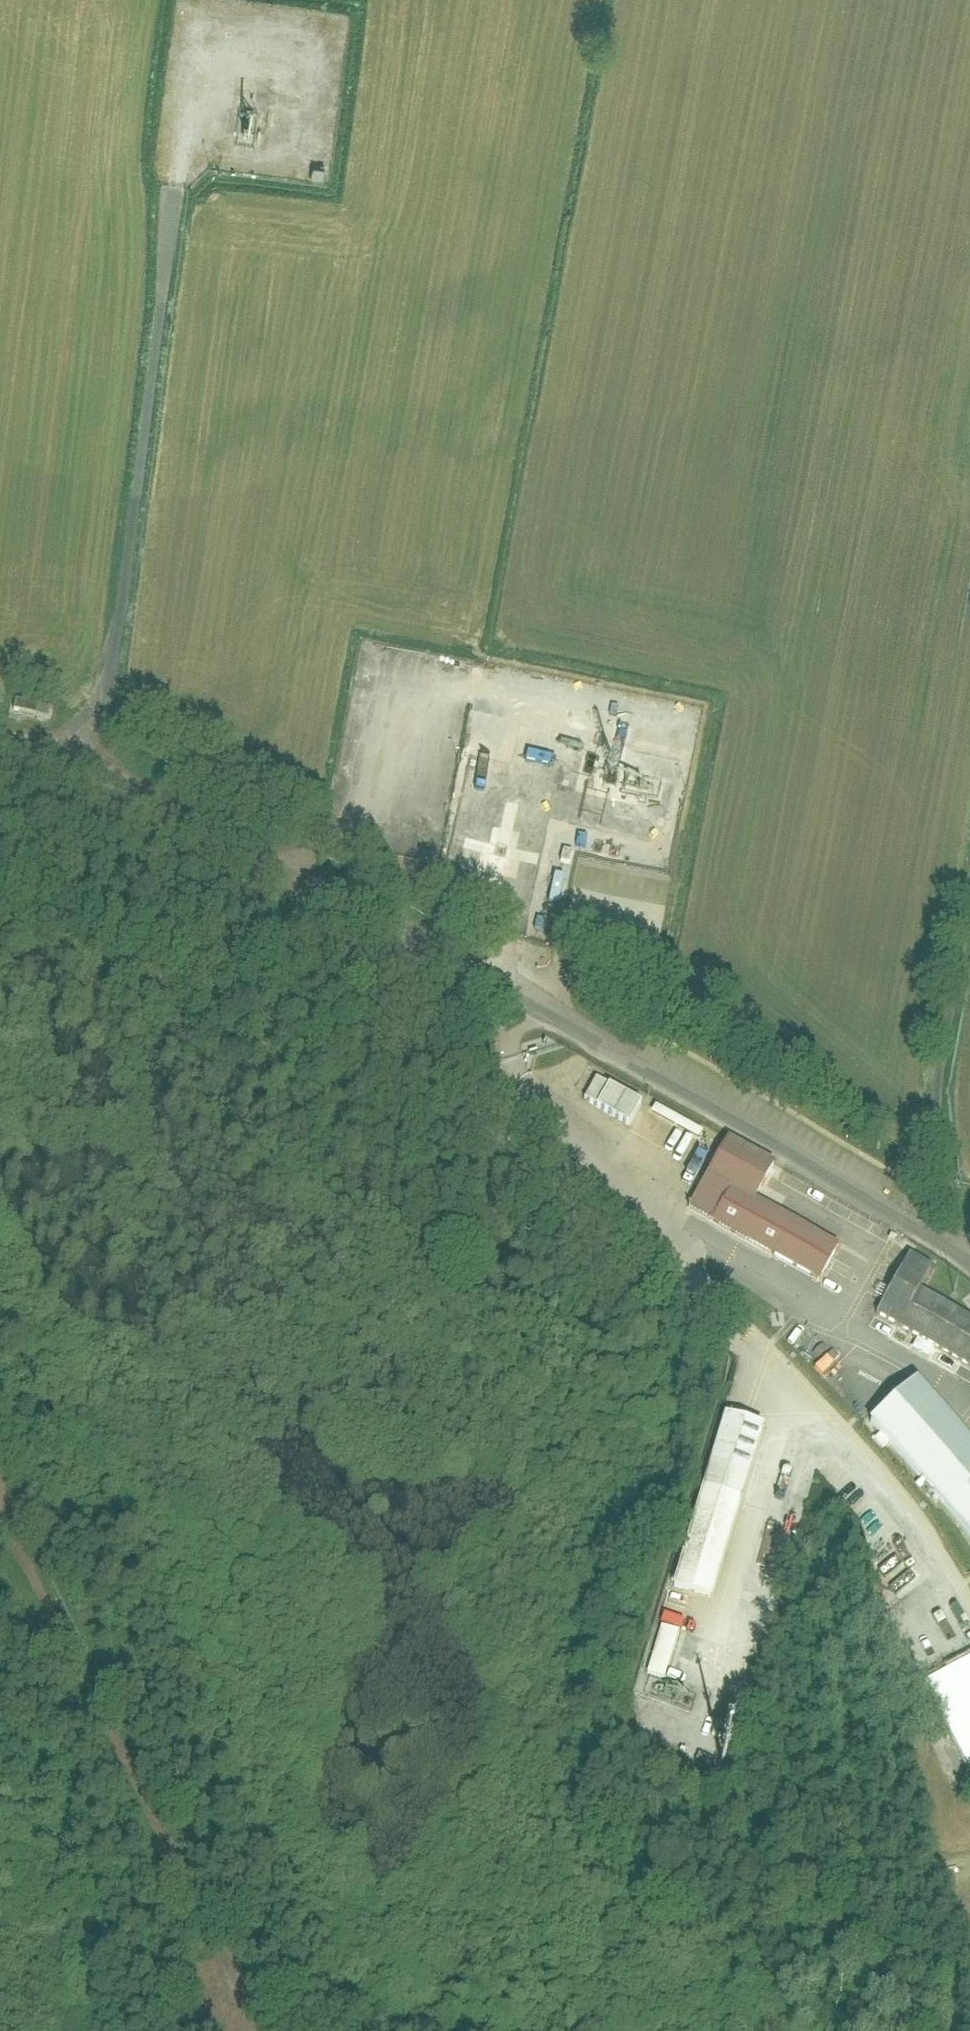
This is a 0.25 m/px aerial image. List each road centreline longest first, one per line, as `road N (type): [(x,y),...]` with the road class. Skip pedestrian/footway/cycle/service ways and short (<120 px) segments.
road 1 (unclassified): [(969,1273),(893,1221),(187,819),(0,751)]
road 2 (track): [(81,774),(108,696),(173,179)]
road 3 (track): [(0,1527),(256,2030)]
road 4 (track): [(969,1264),(944,1193),(935,1110),(969,887)]

